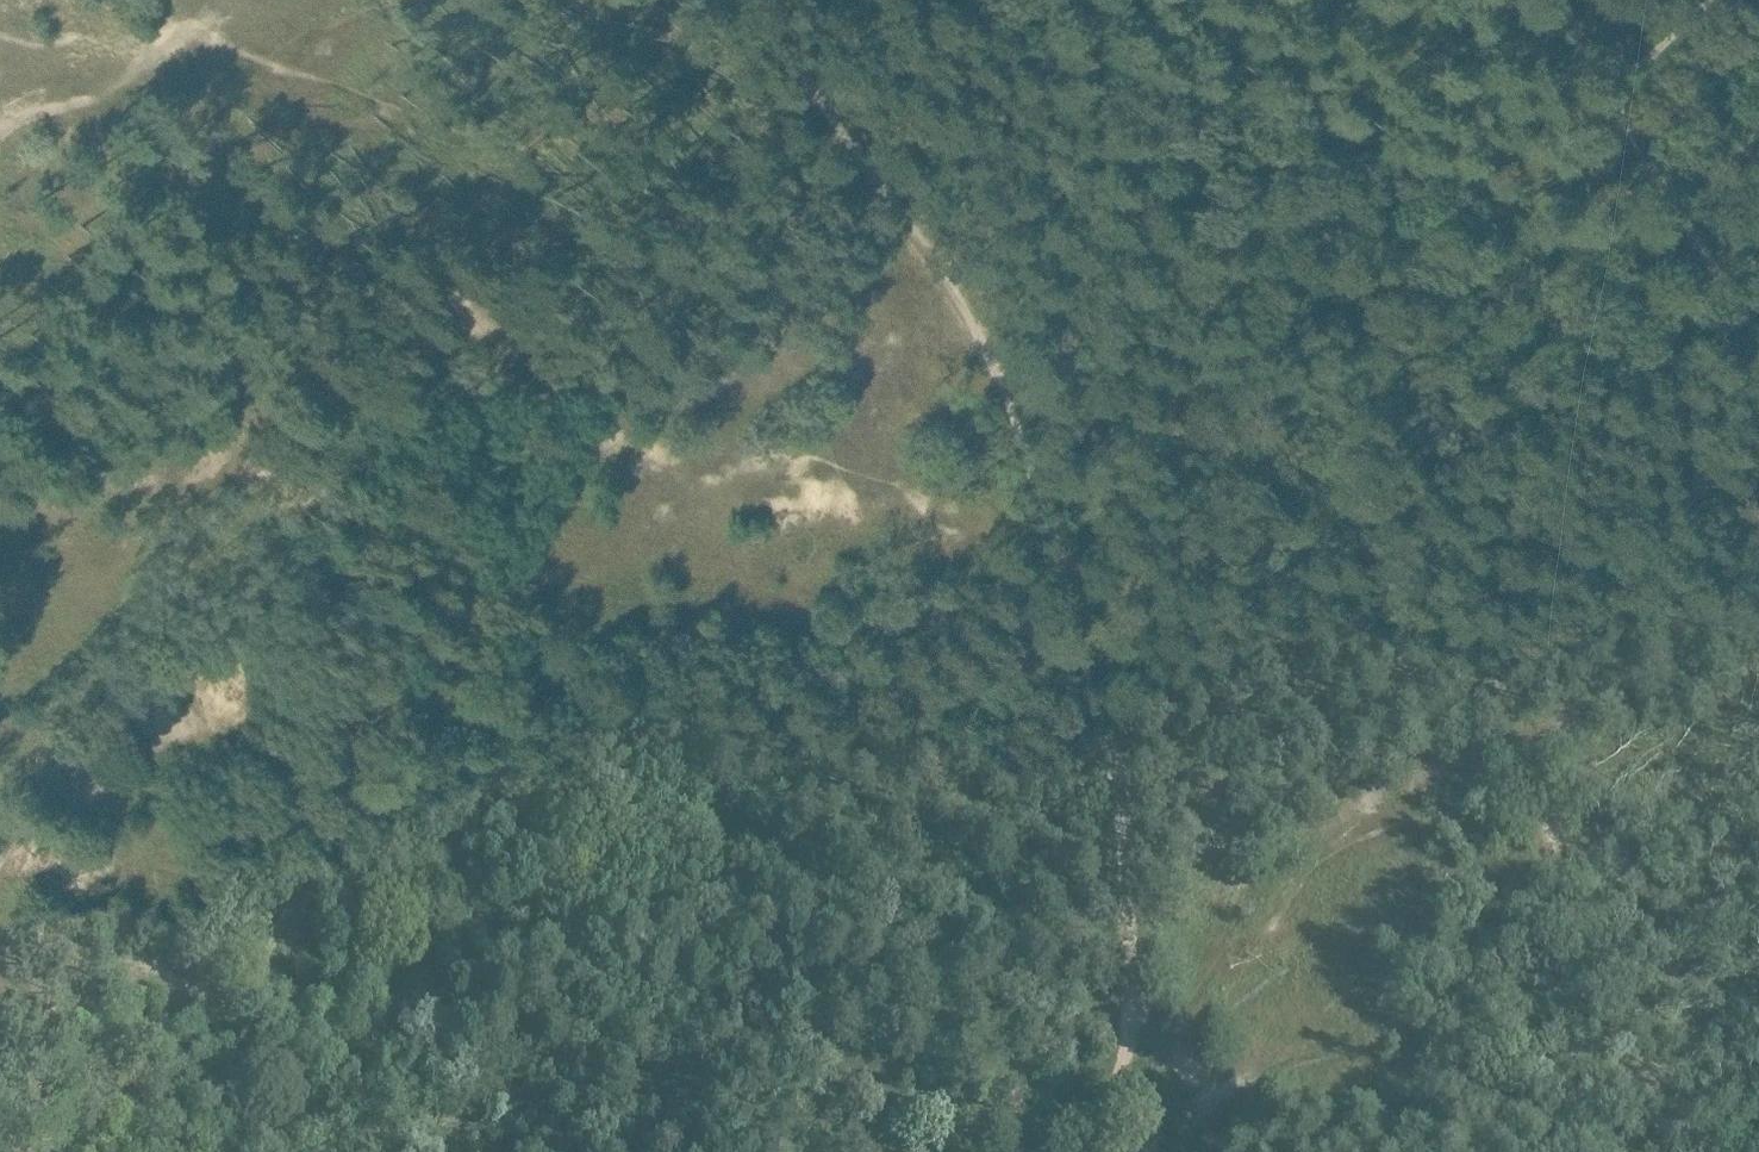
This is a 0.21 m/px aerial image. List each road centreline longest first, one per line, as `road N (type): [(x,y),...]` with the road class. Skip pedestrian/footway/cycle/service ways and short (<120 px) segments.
road 1 (track): [(1035,1151),(1123,1072),(1134,1009),(1121,826),(1081,626),(997,374),(929,251),(817,102),(791,42),(787,0)]
road 2 (track): [(409,699),(328,824),(251,982),(101,1151)]
road 3 (track): [(1758,335),(1610,99)]
road 4 (track): [(1559,0),(1610,99),(1708,0)]

